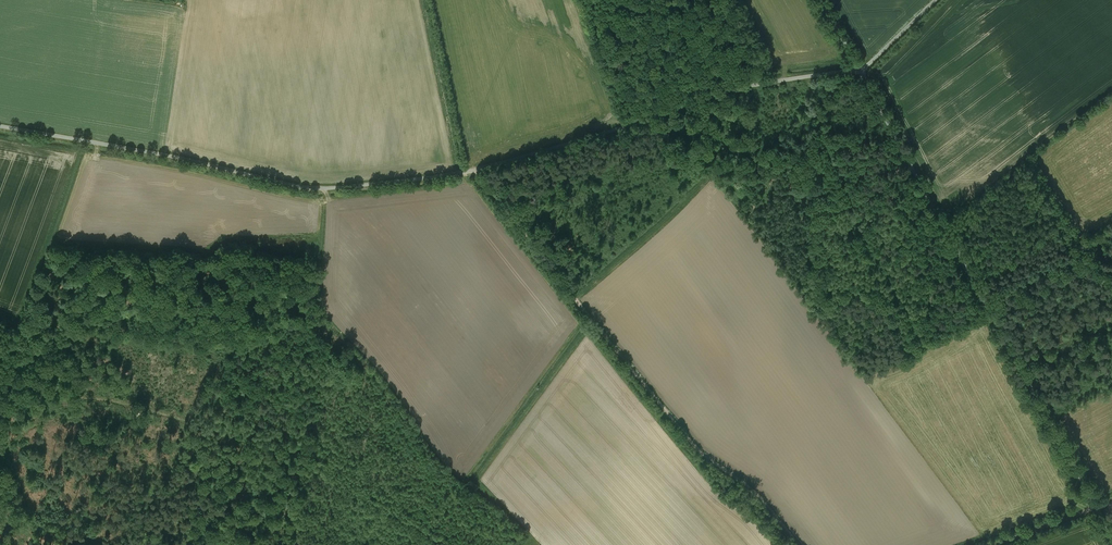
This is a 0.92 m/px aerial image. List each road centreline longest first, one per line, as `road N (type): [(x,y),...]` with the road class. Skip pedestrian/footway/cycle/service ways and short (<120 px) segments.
road 1 (unclassified): [(0,126),(324,188),(475,169),(723,90),(857,69)]
road 2 (track): [(796,544),(759,496),(701,453),(475,169)]
road 3 (unclassified): [(857,69),(988,303)]
road 4 (unclassified): [(988,303),(1111,537)]
road 5 (track): [(421,0),(457,171)]
road 6 (unclassified): [(988,303),(1111,236)]

